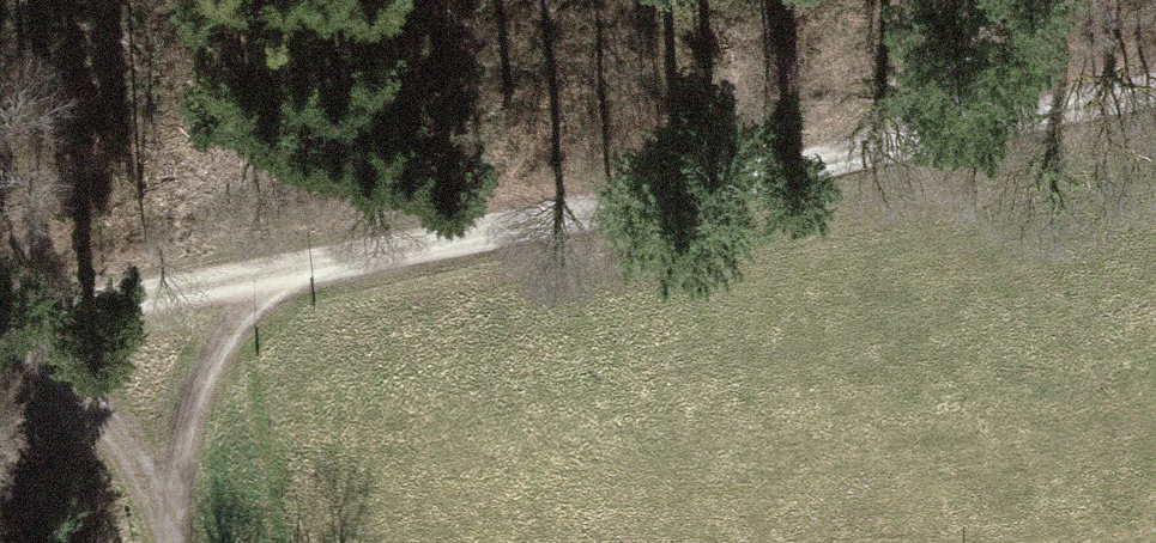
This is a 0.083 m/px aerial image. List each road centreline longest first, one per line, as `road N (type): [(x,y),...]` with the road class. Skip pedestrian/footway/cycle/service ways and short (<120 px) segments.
road 1 (track): [(0,318),(253,284),(1155,79)]
road 2 (track): [(18,316),(164,495),(198,385),(253,284)]
road 3 (track): [(1012,0),(918,137)]

